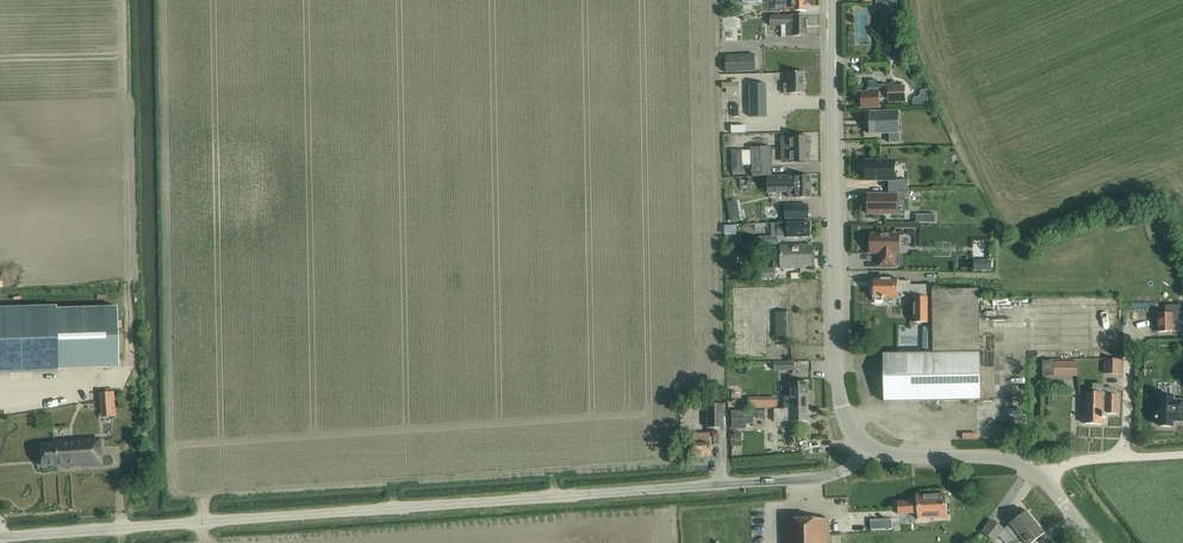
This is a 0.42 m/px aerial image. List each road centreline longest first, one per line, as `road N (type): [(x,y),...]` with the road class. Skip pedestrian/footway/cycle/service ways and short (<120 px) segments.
road 1 (unclassified): [(0,534),(796,478),(838,471),(866,447)]
road 2 (tertiary): [(866,447),(844,397),(833,0)]
road 3 (tertiary): [(1099,542),(1045,480),(1006,458),(886,455),(866,447)]
road 4 (track): [(1045,480),(1097,462),(1182,455)]

